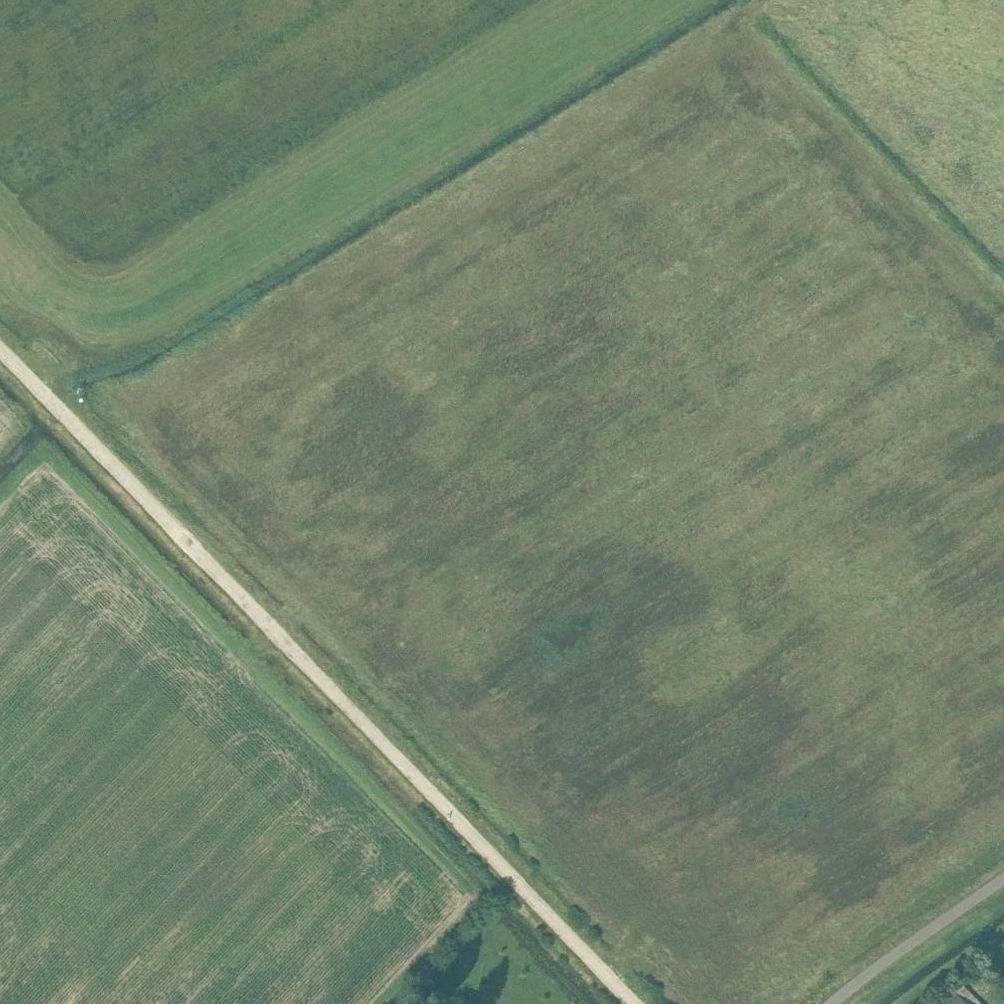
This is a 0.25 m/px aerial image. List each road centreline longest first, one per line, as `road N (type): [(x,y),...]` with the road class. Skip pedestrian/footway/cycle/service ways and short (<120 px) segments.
road 1 (track): [(634,1003),(0,346)]
road 2 (unclassified): [(829,1003),(1003,878)]

